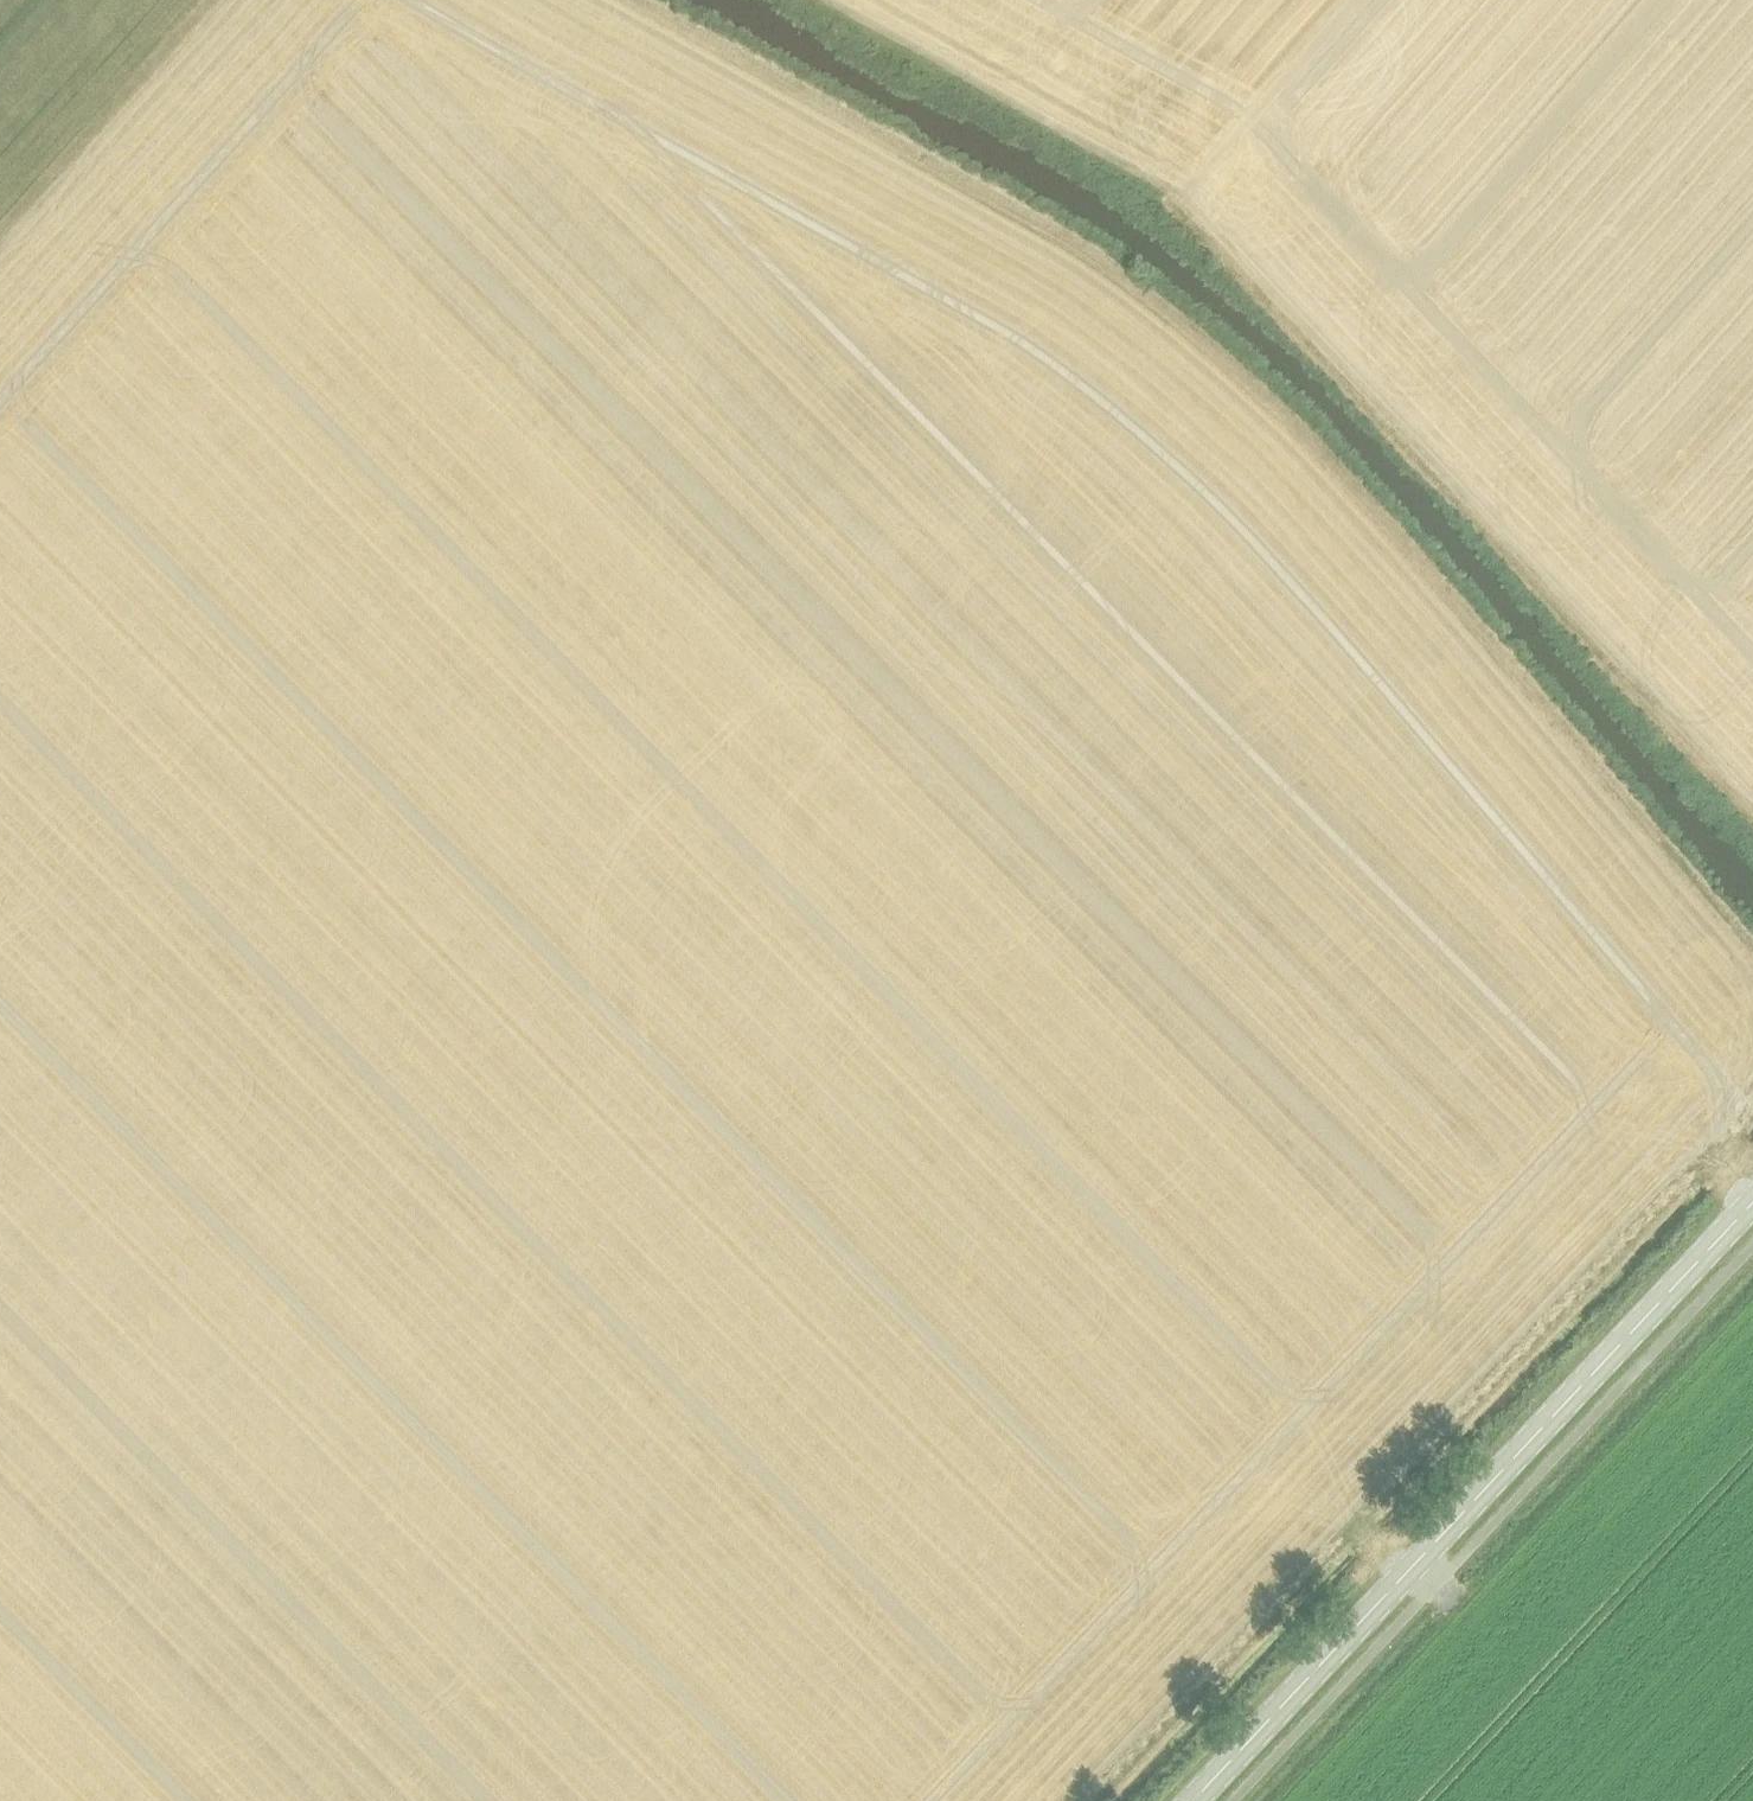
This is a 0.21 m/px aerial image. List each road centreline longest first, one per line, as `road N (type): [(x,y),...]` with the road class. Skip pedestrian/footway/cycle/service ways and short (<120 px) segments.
road 1 (secondary): [(1193,1800),(1752,1204)]

